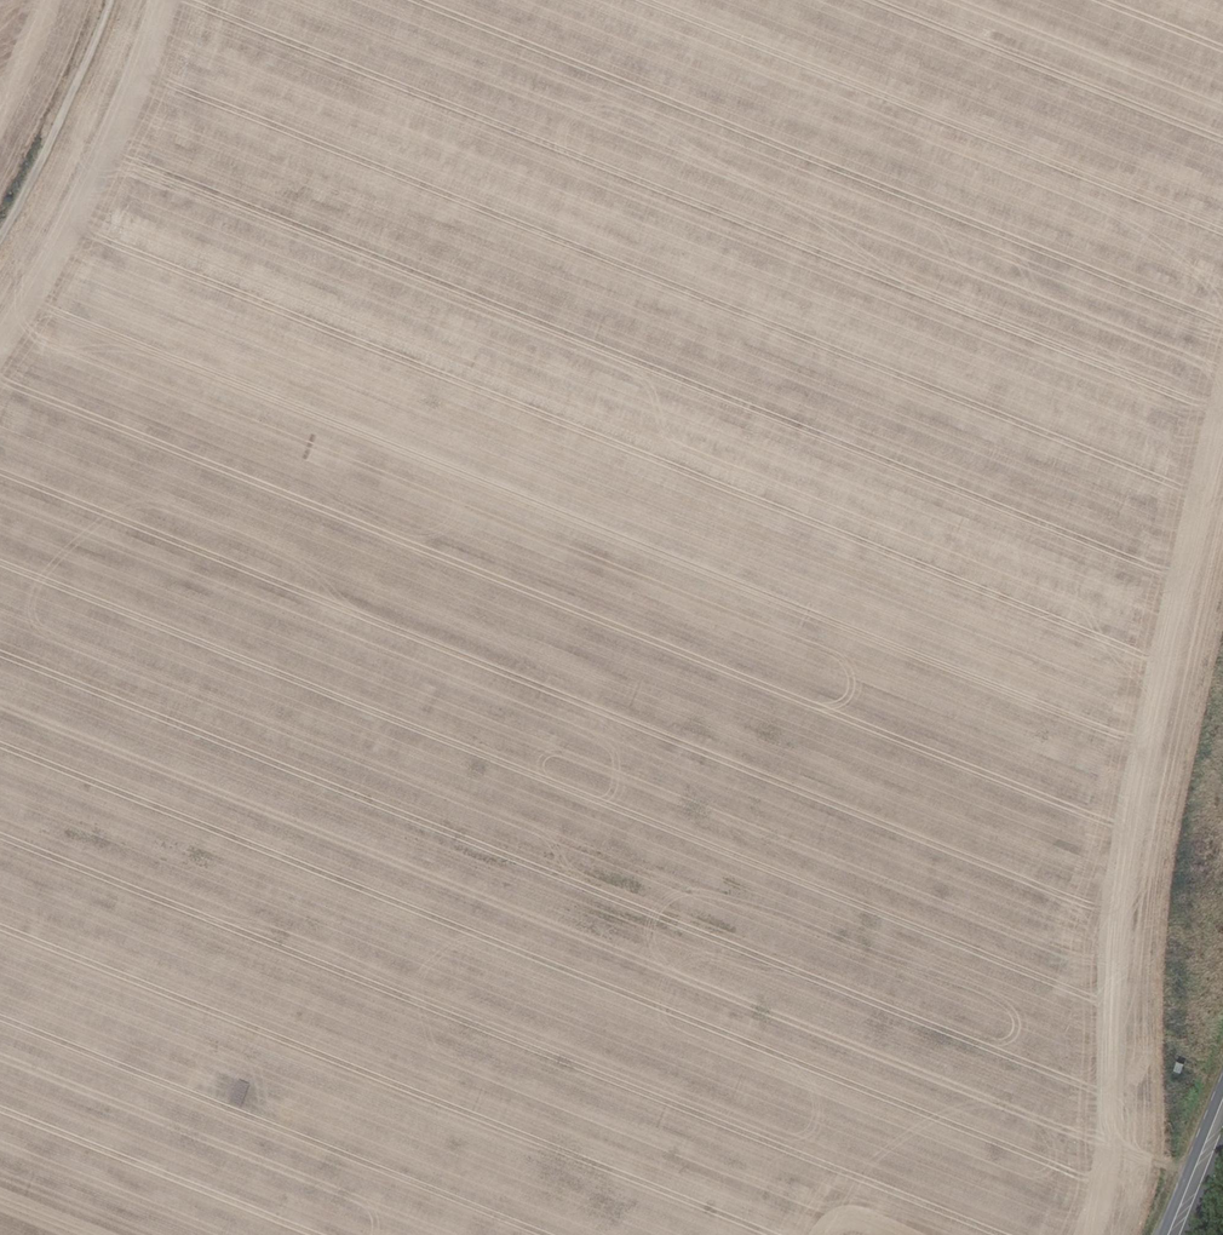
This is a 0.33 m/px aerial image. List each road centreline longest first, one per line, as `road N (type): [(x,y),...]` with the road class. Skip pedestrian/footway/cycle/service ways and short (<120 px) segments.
road 1 (primary): [(1222,1087),(1163,1234)]

